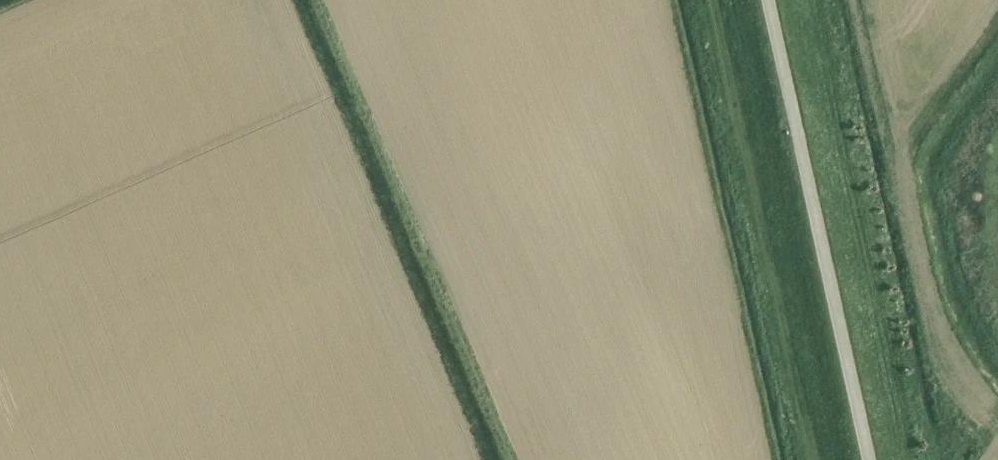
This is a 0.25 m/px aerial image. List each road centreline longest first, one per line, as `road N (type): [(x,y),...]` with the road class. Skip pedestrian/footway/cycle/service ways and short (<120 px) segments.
road 1 (unclassified): [(867,459),(765,0)]

